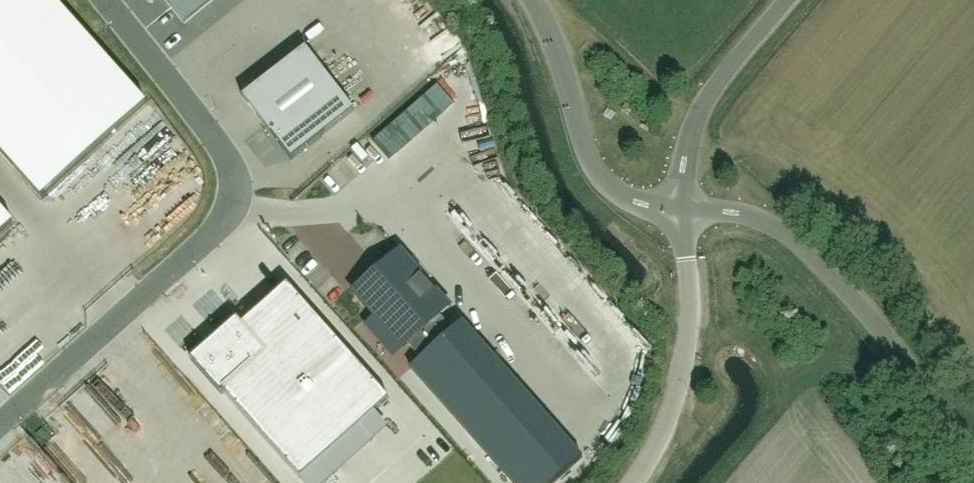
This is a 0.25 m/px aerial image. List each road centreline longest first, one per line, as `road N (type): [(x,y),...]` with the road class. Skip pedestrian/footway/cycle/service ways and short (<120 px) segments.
road 1 (unclassified): [(106,0),(216,142),(236,197),(213,237),(0,424)]
road 2 (unclassified): [(973,456),(892,342),(790,236),(758,218),(682,210)]
road 3 (unclassified): [(682,210),(690,297),(682,364),(662,434),(634,482)]
road 4 (unclassified): [(682,210),(624,197),(600,178),(536,0)]
road 5 (unclassified): [(682,210),(688,141),(703,103),(788,0)]

